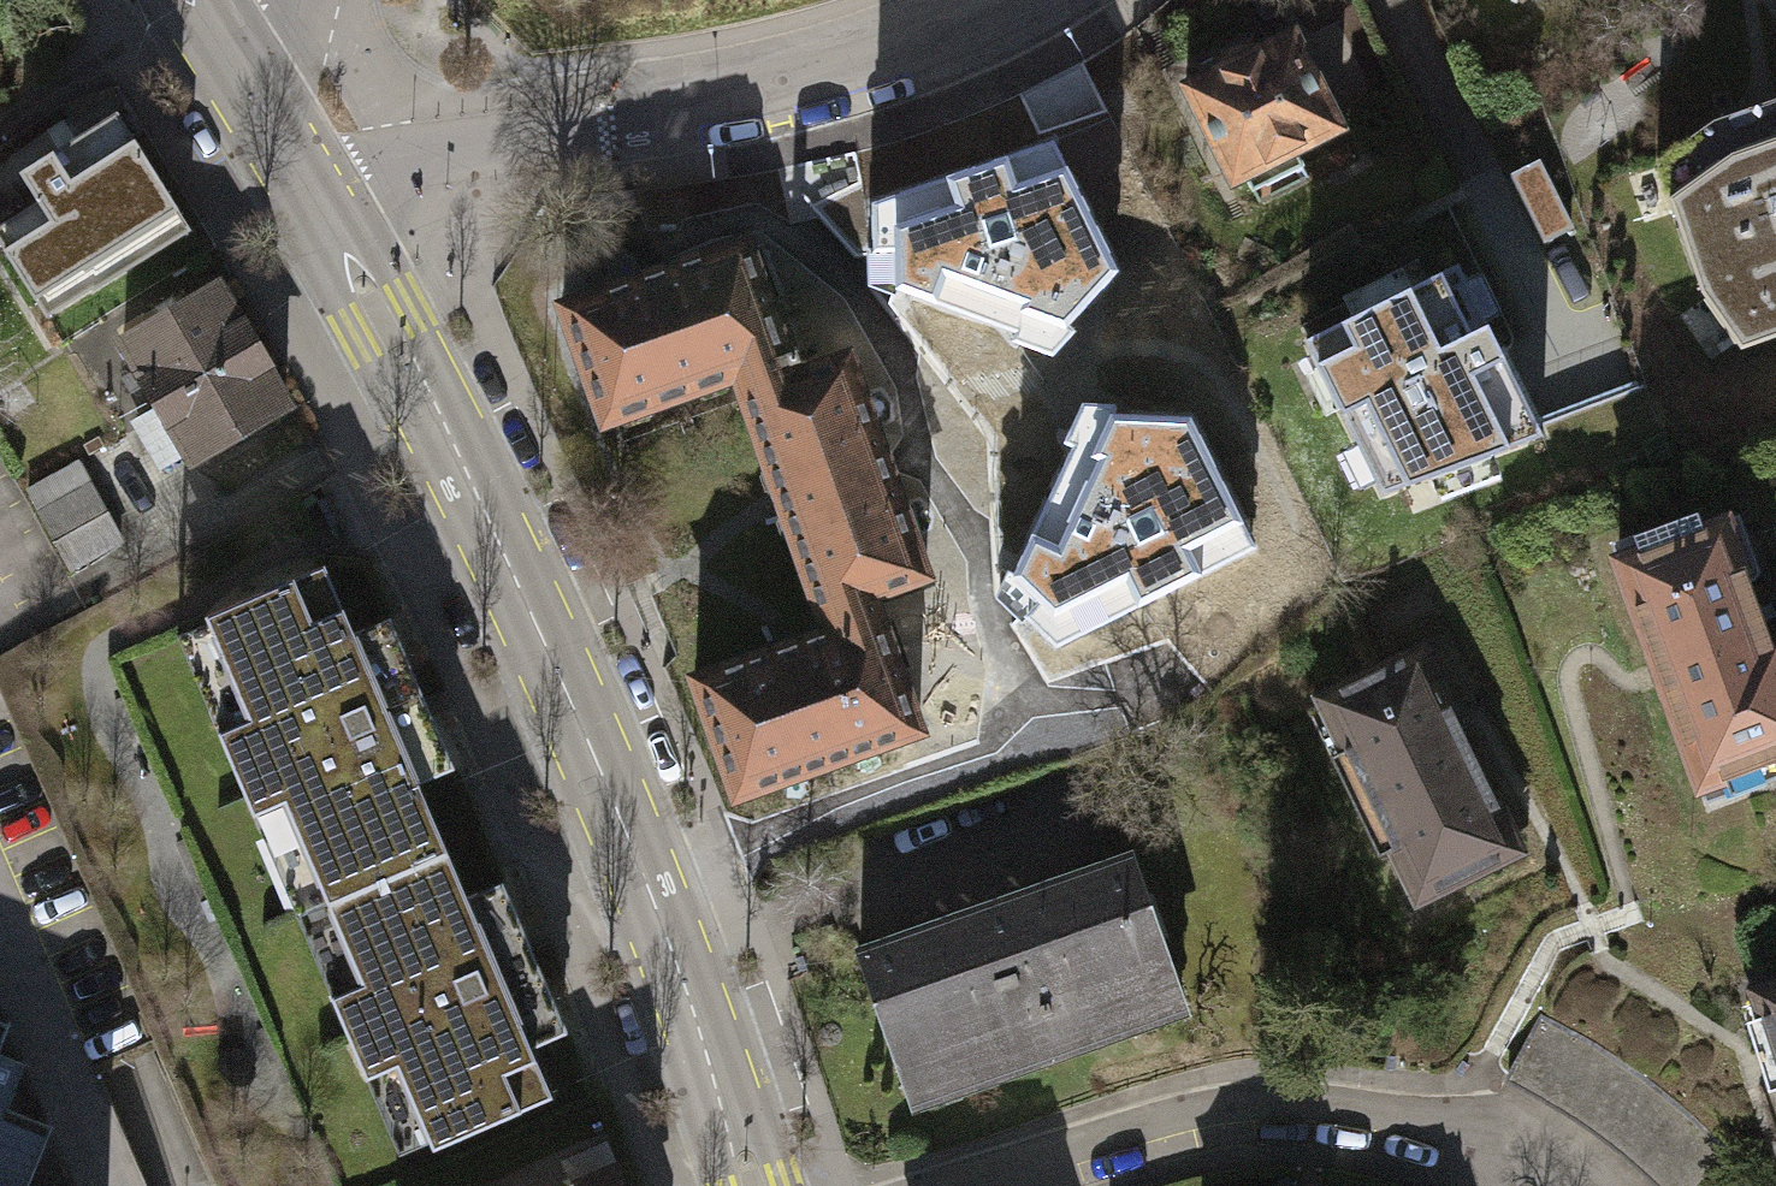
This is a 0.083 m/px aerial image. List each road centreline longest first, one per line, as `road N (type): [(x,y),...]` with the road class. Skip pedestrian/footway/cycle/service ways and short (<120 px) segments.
road 1 (tertiary): [(746,1185),(593,772),(328,215)]
road 2 (residential): [(328,215),(603,124),(783,96),(1013,0)]
road 3 (residential): [(960,1185),(1115,1136),(1258,1110),(1370,1116),(1457,1133),(1551,1185)]
road 4 (tertiary): [(328,215),(213,32)]

